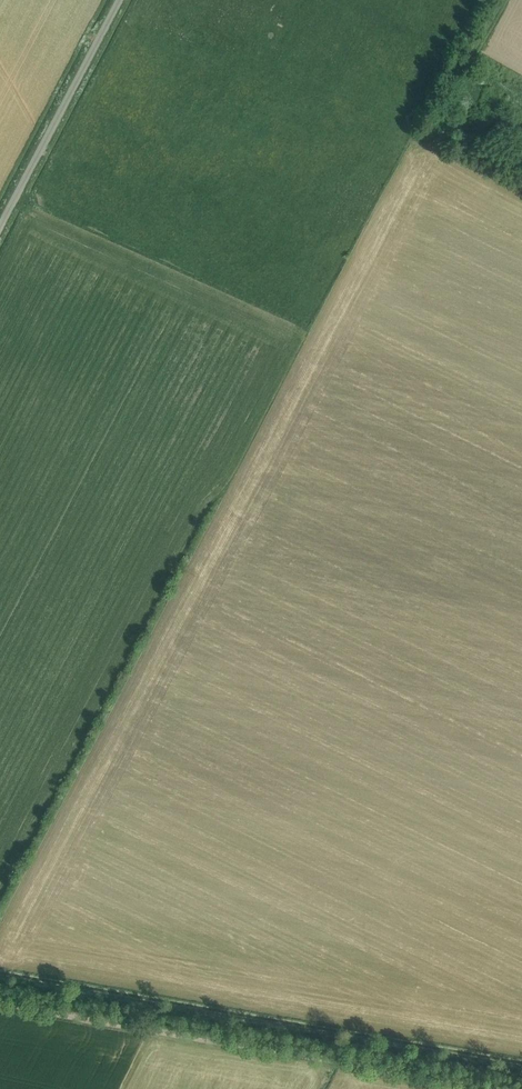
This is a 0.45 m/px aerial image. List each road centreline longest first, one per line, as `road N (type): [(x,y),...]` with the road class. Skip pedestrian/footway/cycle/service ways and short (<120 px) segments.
road 1 (track): [(521,1061),(0,971)]
road 2 (track): [(485,1088),(0,1003)]
road 3 (track): [(118,0),(0,222)]

